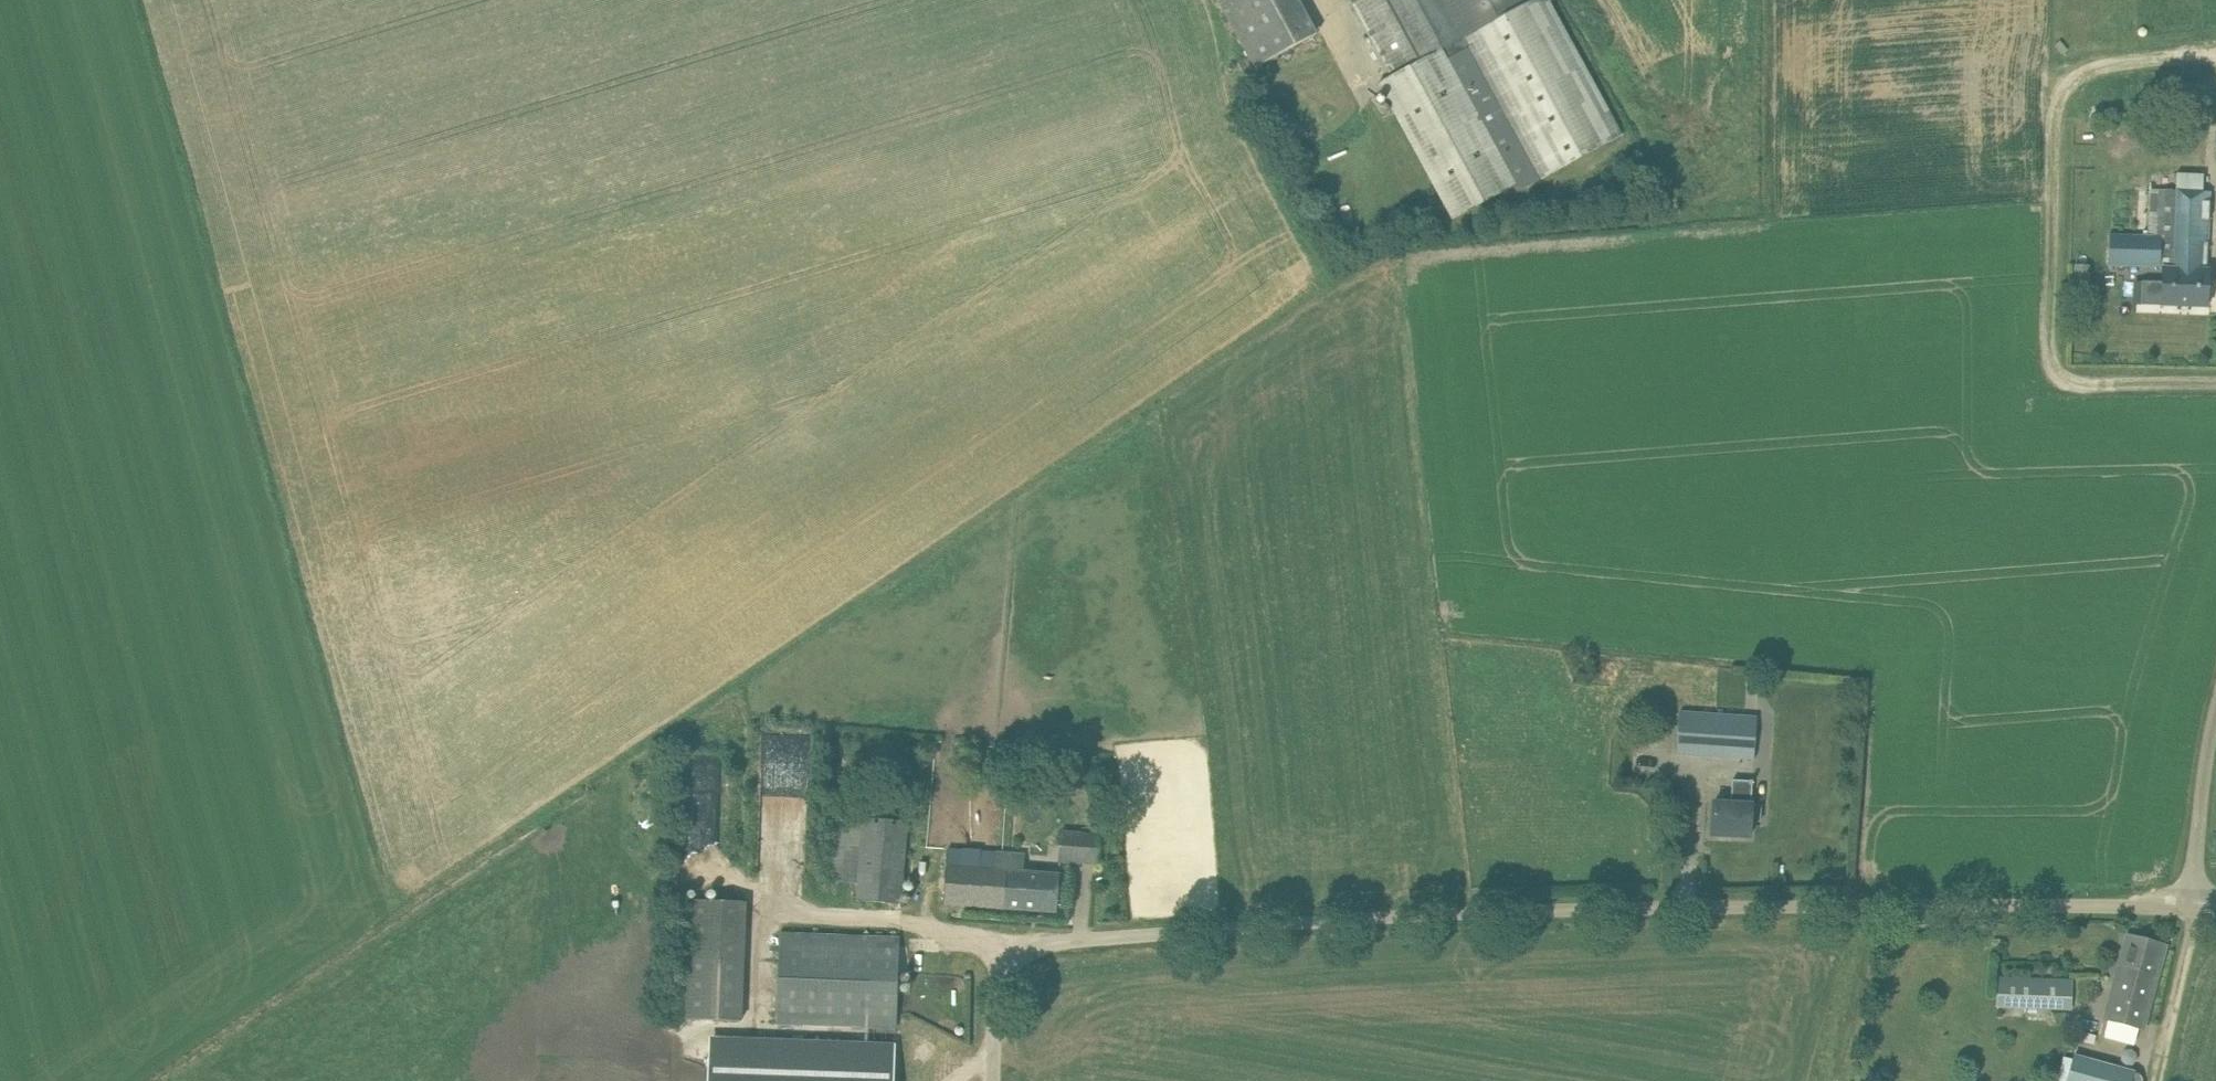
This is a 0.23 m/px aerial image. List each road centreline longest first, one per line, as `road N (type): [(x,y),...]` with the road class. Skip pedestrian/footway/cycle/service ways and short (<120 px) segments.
road 1 (unclassified): [(2215,910),(1526,909),(999,952),(989,984),(986,1080)]
road 2 (track): [(2162,1080),(2208,908)]

